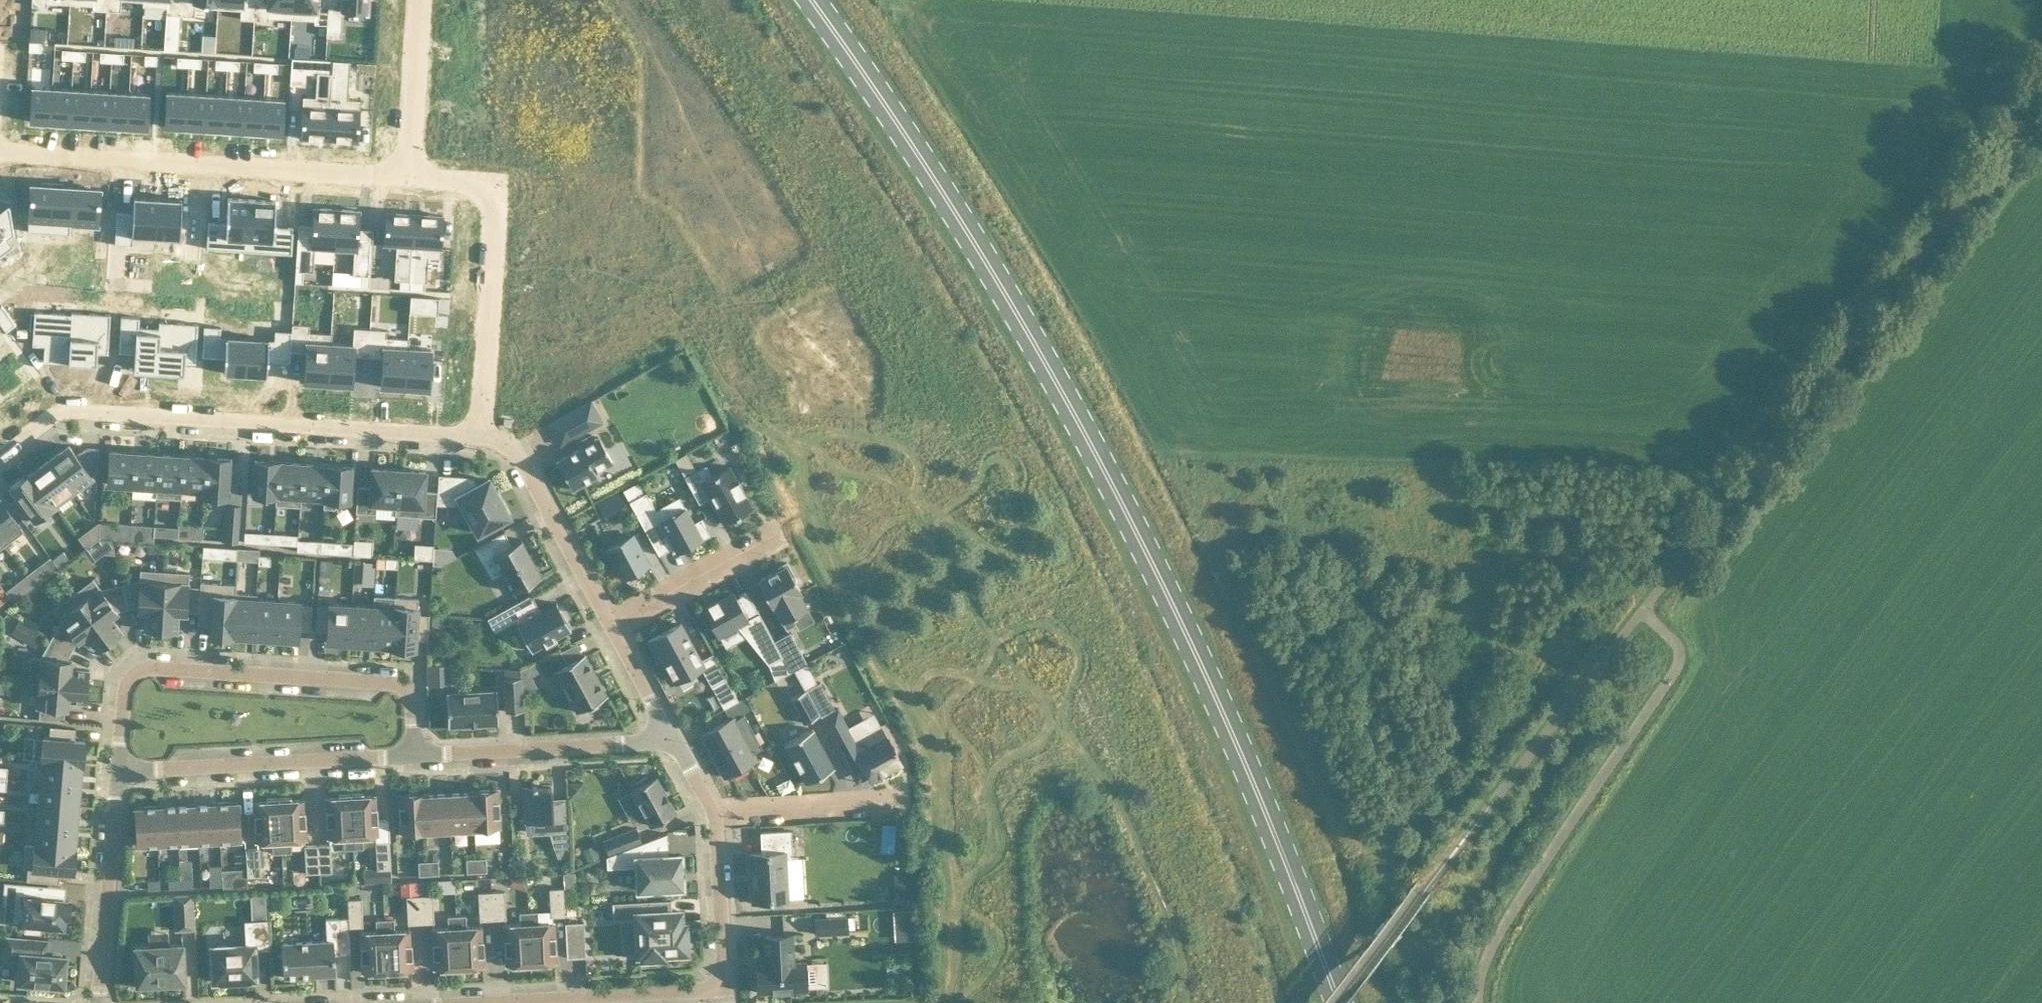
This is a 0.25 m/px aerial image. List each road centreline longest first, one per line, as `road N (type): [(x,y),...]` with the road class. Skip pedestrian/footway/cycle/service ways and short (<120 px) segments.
road 1 (primary): [(1338,1002),(1234,738),(1113,485),(989,266),(812,0)]
road 2 (residential): [(480,436),(71,410),(0,456)]
road 3 (residential): [(118,769),(128,681),(156,668),(389,682),(413,704),(417,755)]
road 4 (residential): [(483,1002),(724,989),(714,813)]
road 5 (residential): [(409,176),(0,150)]
road 6 (residential): [(480,436),(494,202),(474,181),(409,176)]
road 7 (residential): [(118,769),(417,755)]
road 8 (residential): [(417,755),(675,739)]
road 9 (residential): [(612,624),(512,445),(480,436)]
road 10 (residential): [(99,1002),(118,769)]
road 11 (residential): [(714,813),(902,802)]
road 12 (residential): [(775,534),(612,624)]
road 13 (residential): [(409,176),(420,0)]
road 14 (residential): [(675,739),(612,624)]

